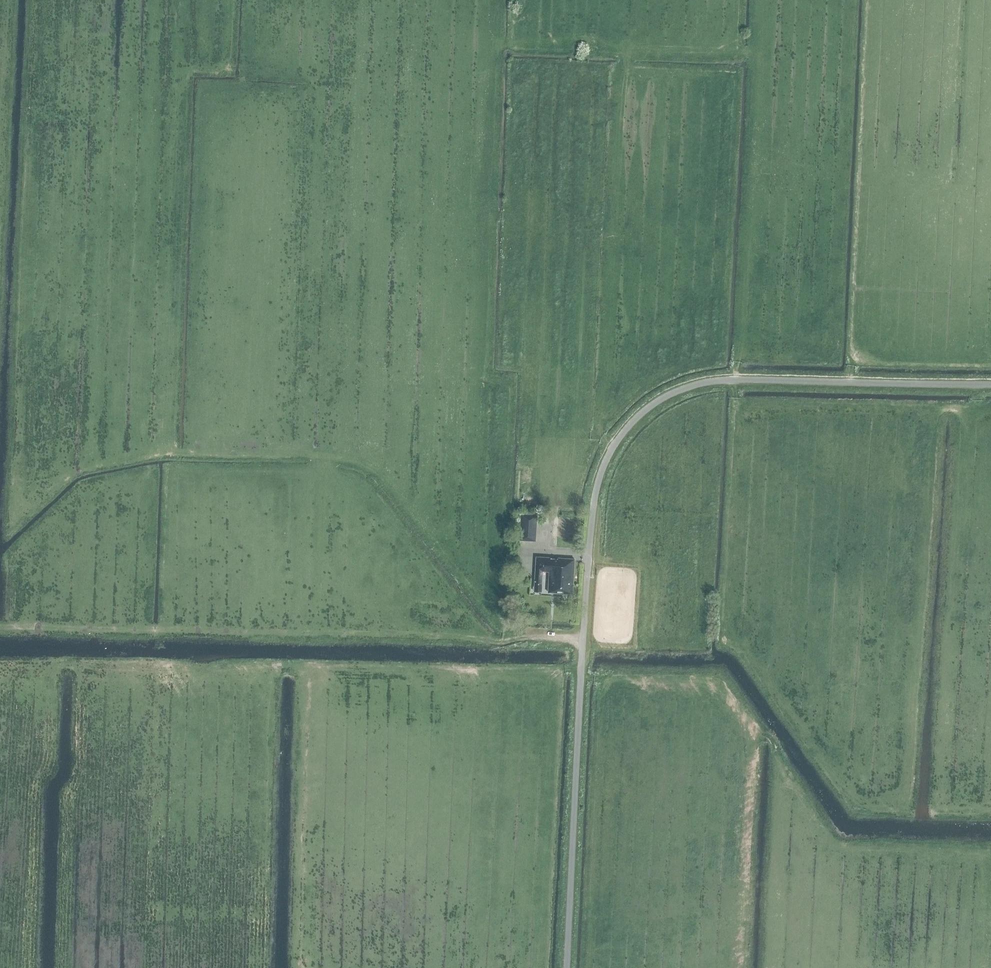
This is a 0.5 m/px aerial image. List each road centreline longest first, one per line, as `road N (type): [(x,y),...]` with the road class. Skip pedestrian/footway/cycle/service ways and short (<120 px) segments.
road 1 (unclassified): [(566,967),(594,504),(620,437),(646,408),(708,381),(990,386)]

